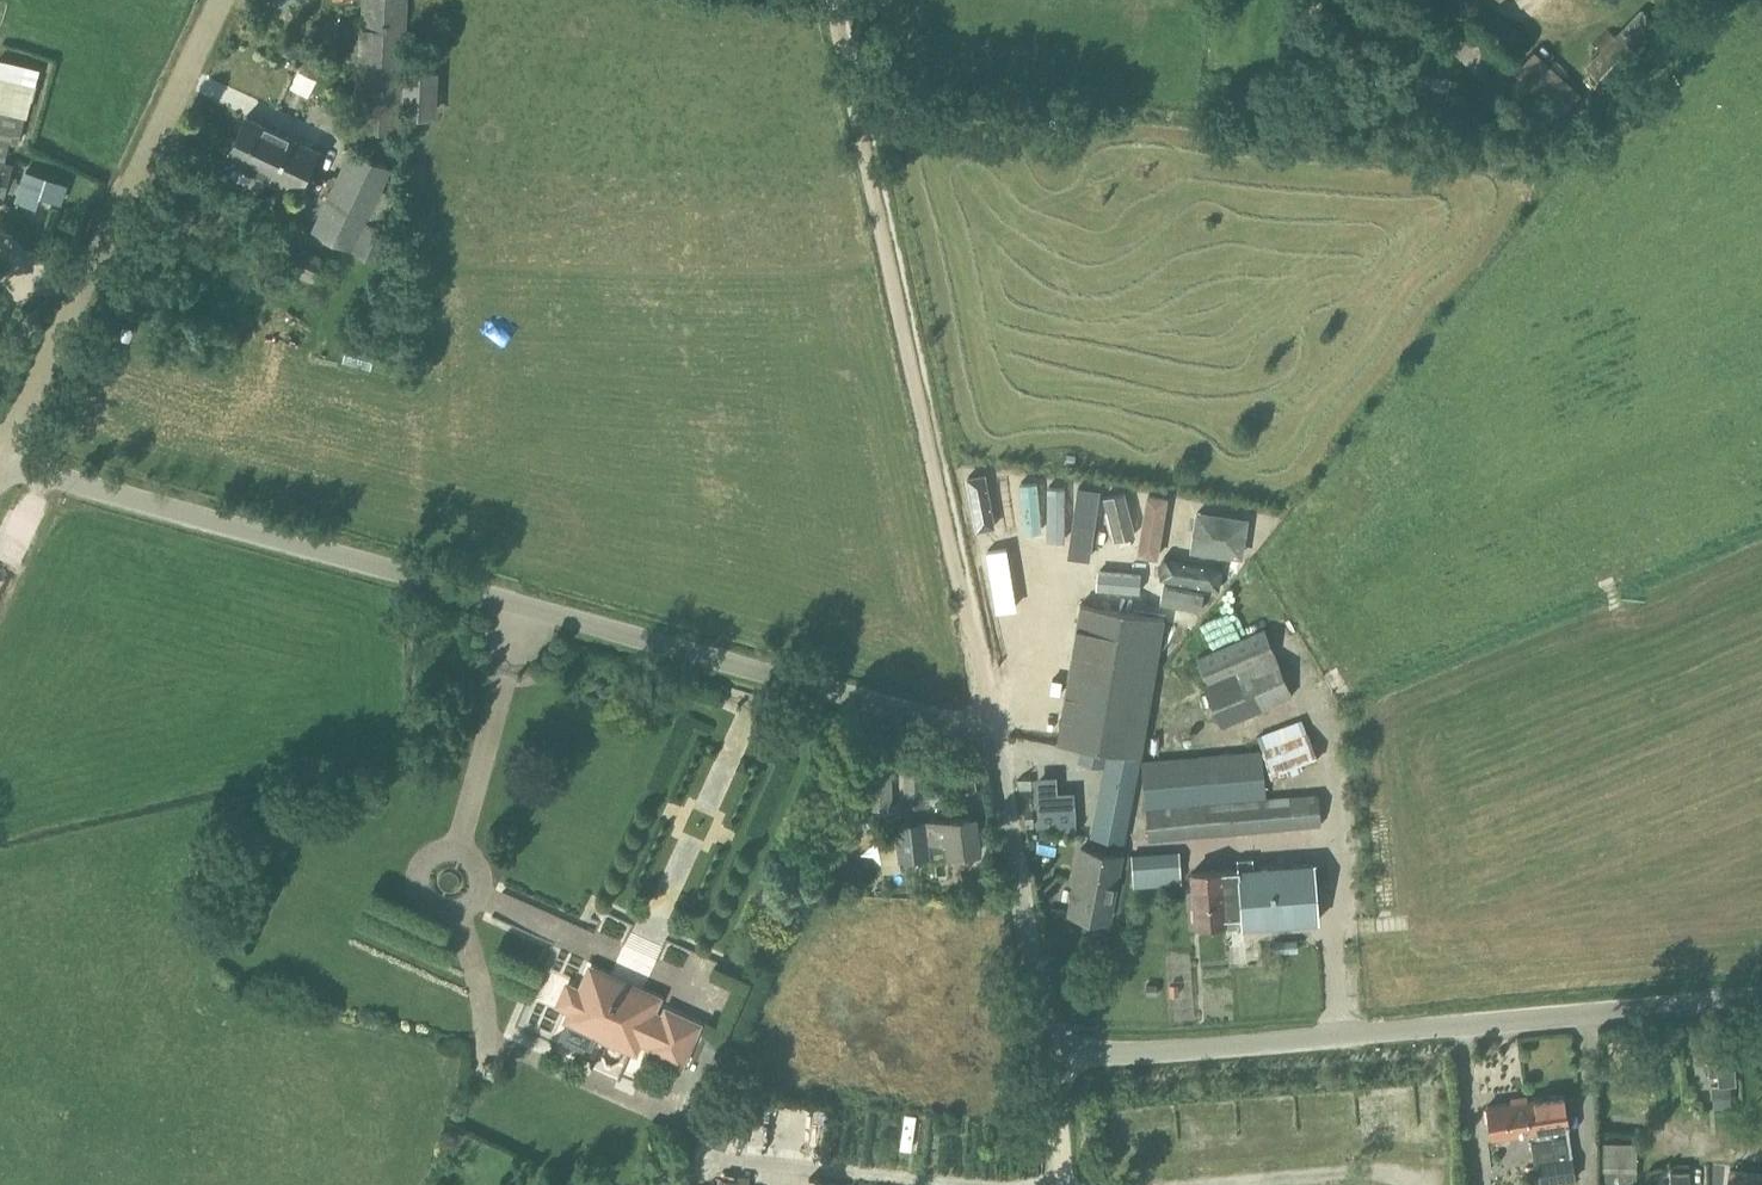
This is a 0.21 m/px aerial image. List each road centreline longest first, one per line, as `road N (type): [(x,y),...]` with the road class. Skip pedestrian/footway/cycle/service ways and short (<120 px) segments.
road 1 (unclassified): [(1761,1000),(1123,1052),(1084,1049),(1063,1039),(1037,1000),(1000,774),(983,741),(8,461)]
road 2 (track): [(983,741),(988,710),(836,0)]
road 3 (unclassified): [(8,461),(228,0)]
road 4 (track): [(1061,1184),(1063,1039)]

